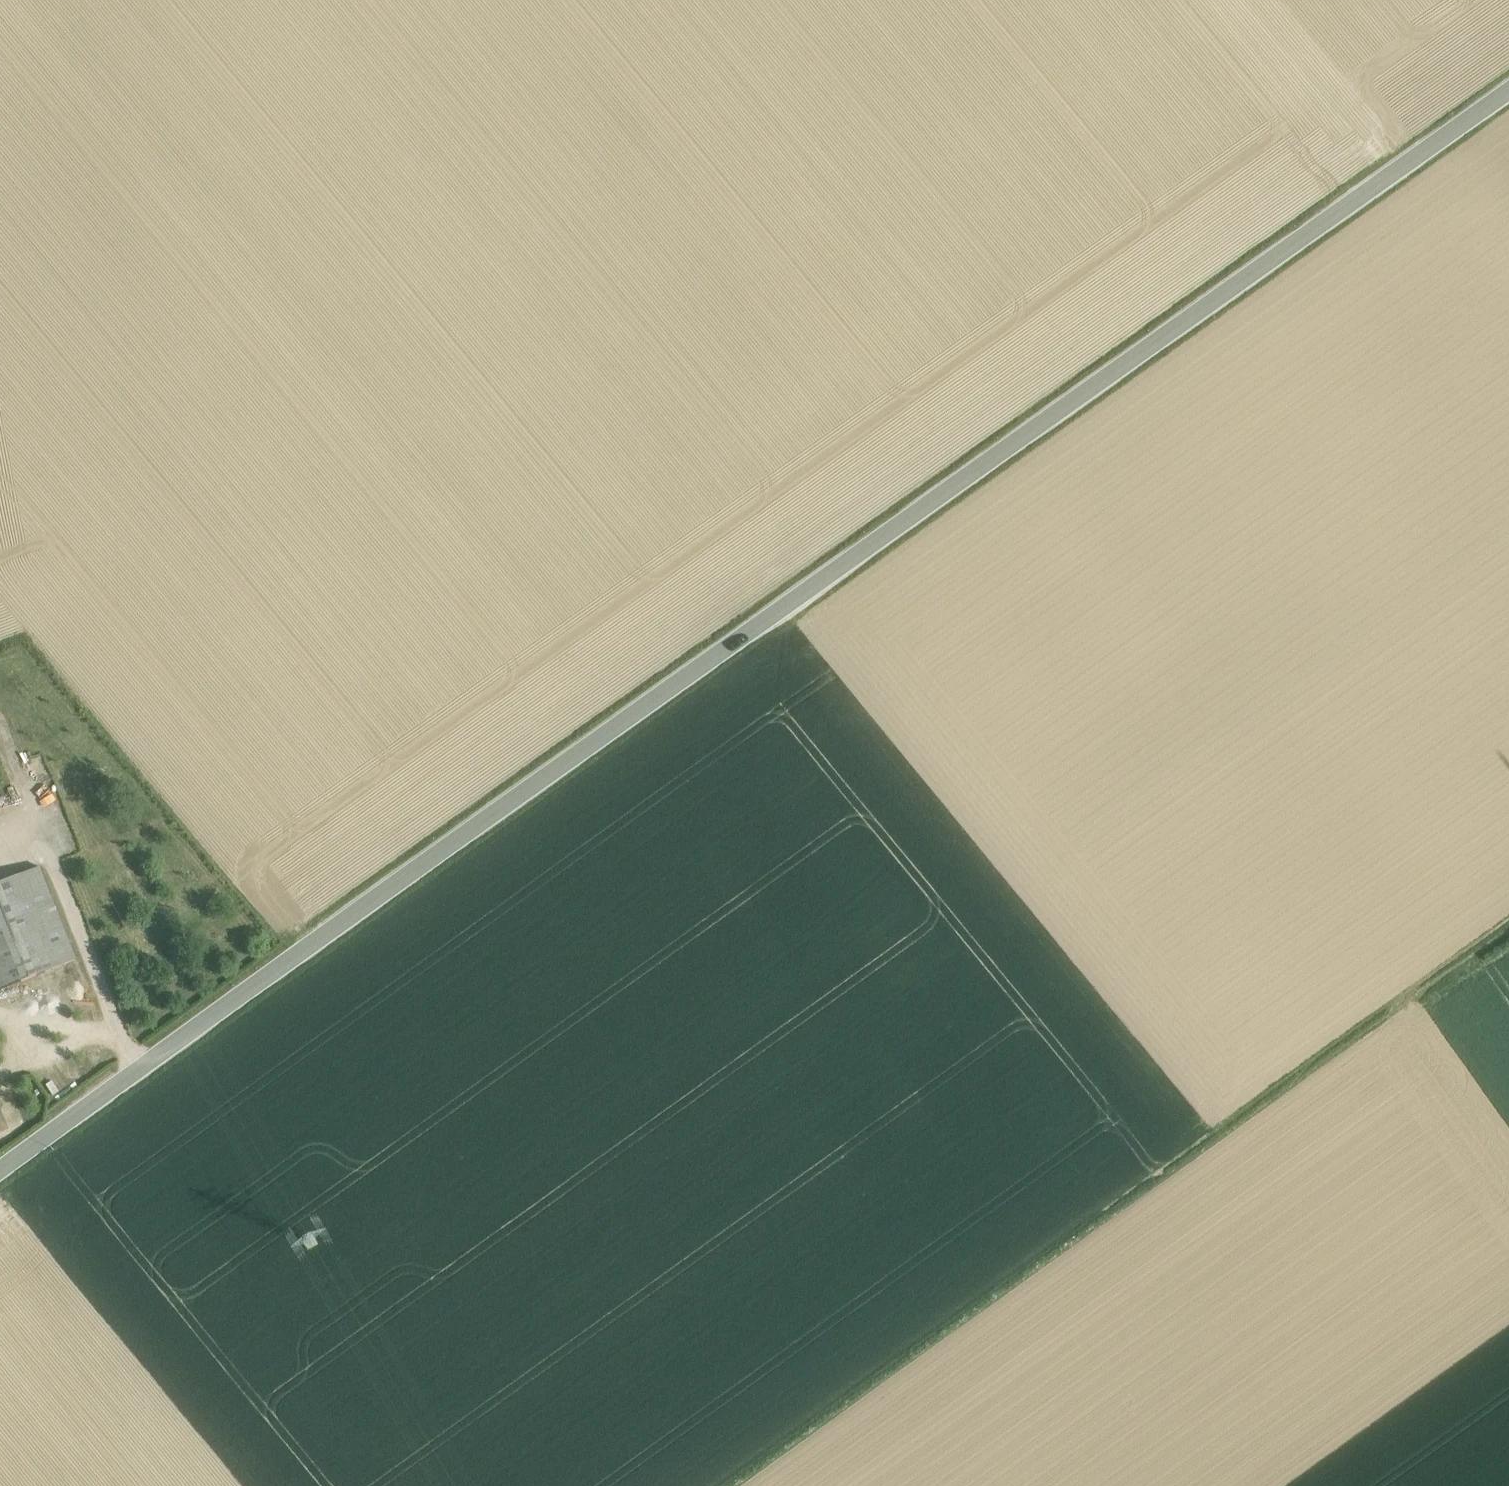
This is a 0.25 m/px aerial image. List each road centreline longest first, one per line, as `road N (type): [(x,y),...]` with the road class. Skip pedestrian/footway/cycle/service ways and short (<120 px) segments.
road 1 (tertiary): [(1508,91),(0,1171)]
road 2 (track): [(1508,927),(731,1485)]

